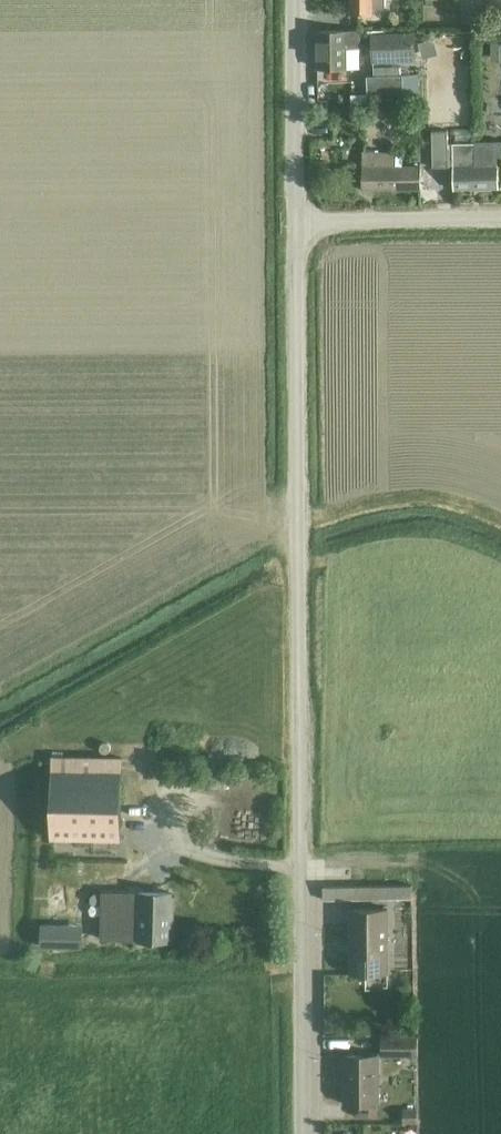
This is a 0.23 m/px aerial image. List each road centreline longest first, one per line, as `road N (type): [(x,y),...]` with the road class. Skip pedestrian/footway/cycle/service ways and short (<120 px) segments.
road 1 (unclassified): [(299,1133),(298,222)]
road 2 (unclassified): [(298,222),(294,0)]
road 3 (unclassified): [(298,222),(500,220)]

